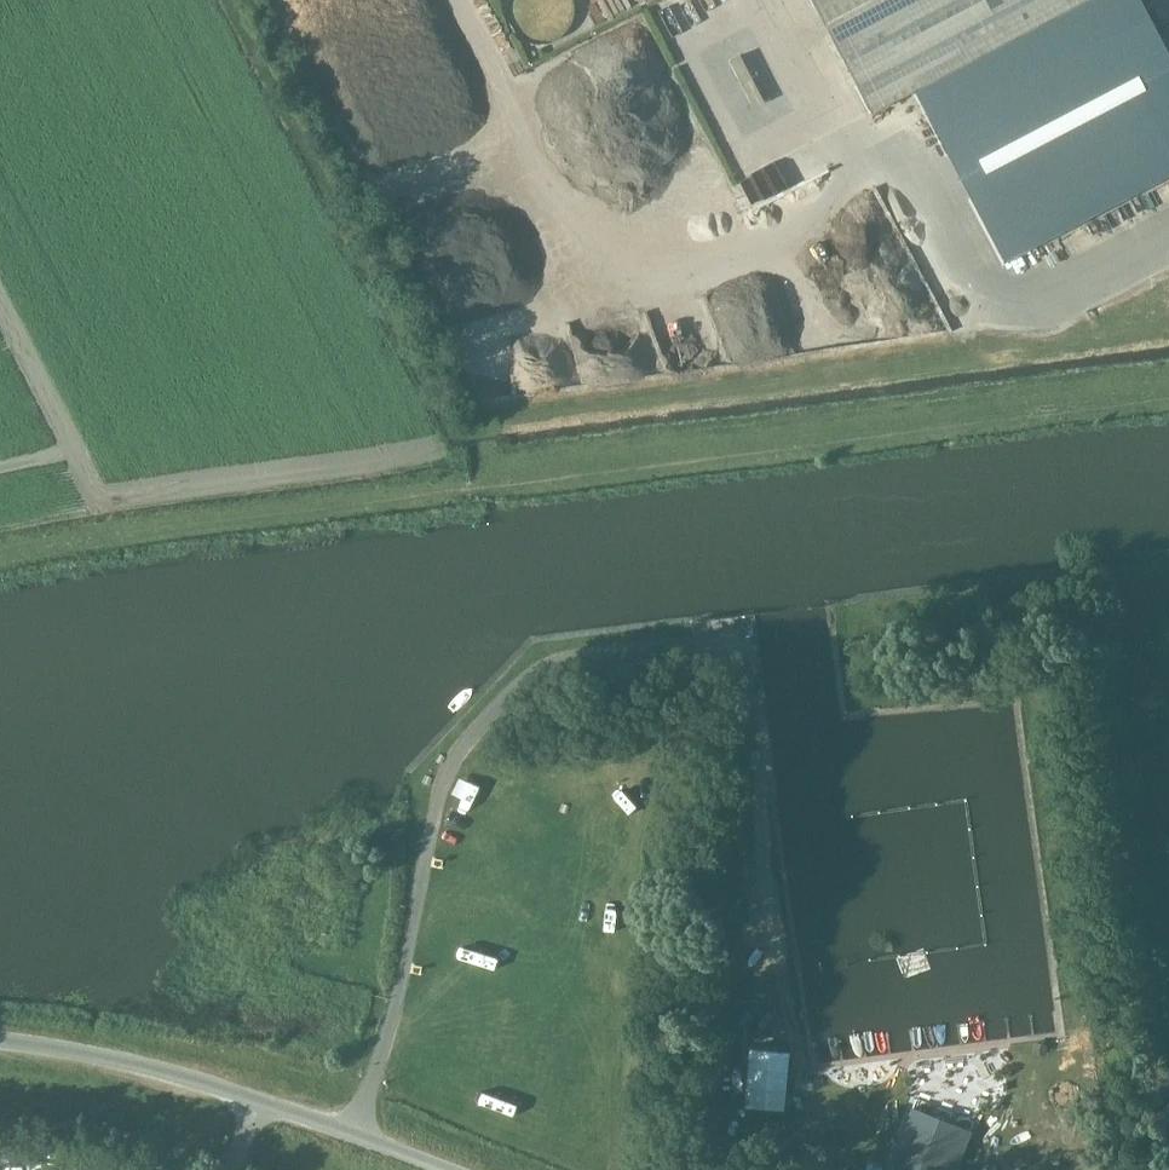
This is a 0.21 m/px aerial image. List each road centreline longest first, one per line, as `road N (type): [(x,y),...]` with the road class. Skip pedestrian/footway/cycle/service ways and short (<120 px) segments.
road 1 (unclassified): [(0,1040),(184,1077),(454,1169)]

